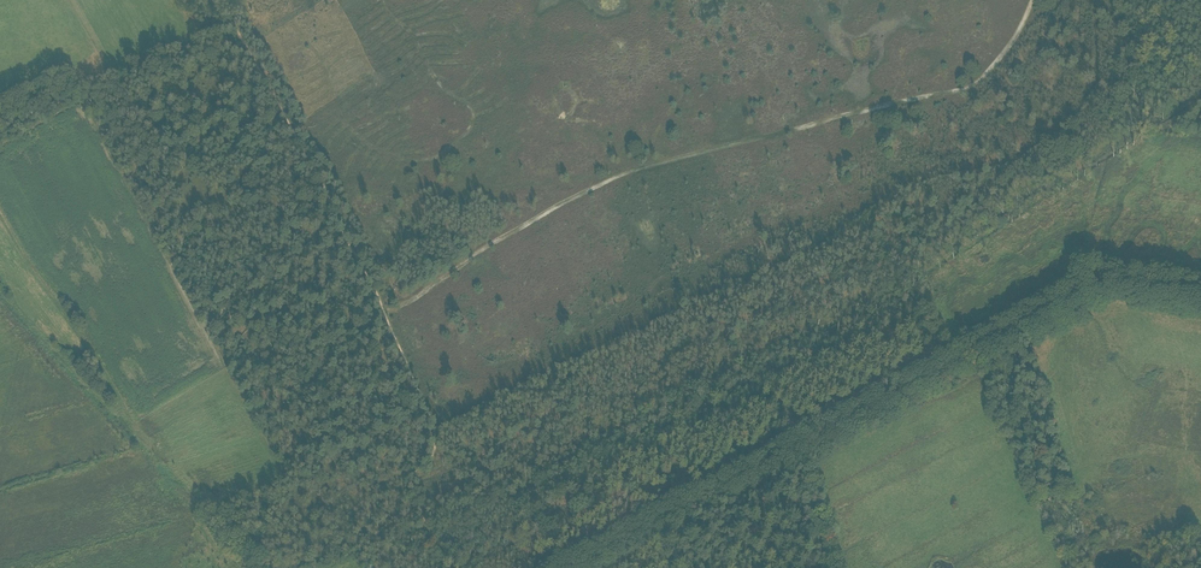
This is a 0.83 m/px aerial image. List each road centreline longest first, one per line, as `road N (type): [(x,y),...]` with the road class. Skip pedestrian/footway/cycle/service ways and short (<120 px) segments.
road 1 (track): [(577,567),(1099,287),(1200,294)]

